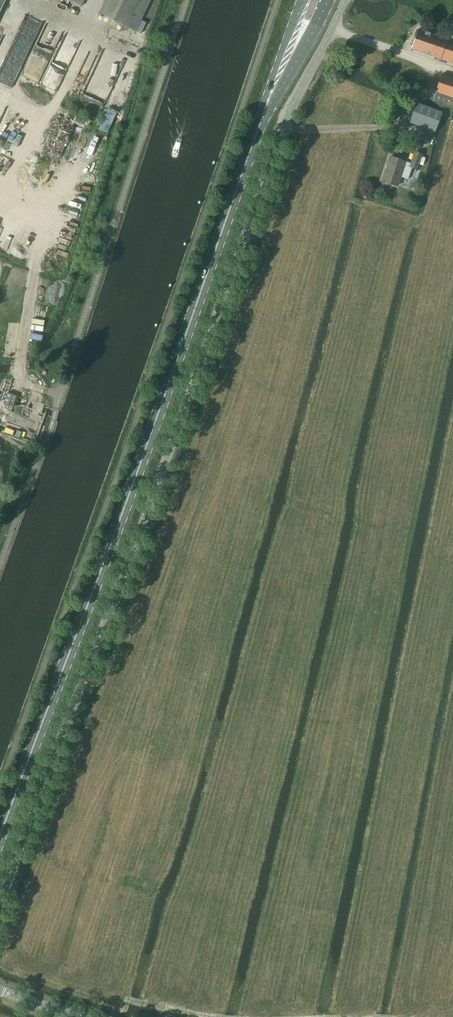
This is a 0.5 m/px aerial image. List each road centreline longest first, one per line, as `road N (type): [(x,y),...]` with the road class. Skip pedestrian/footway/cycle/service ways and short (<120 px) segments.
road 1 (unclassified): [(0,906),(275,149),(345,0)]
road 2 (primary): [(0,838),(245,164)]
road 3 (primary): [(245,164),(326,0)]
road 4 (primary): [(302,0),(245,164)]

